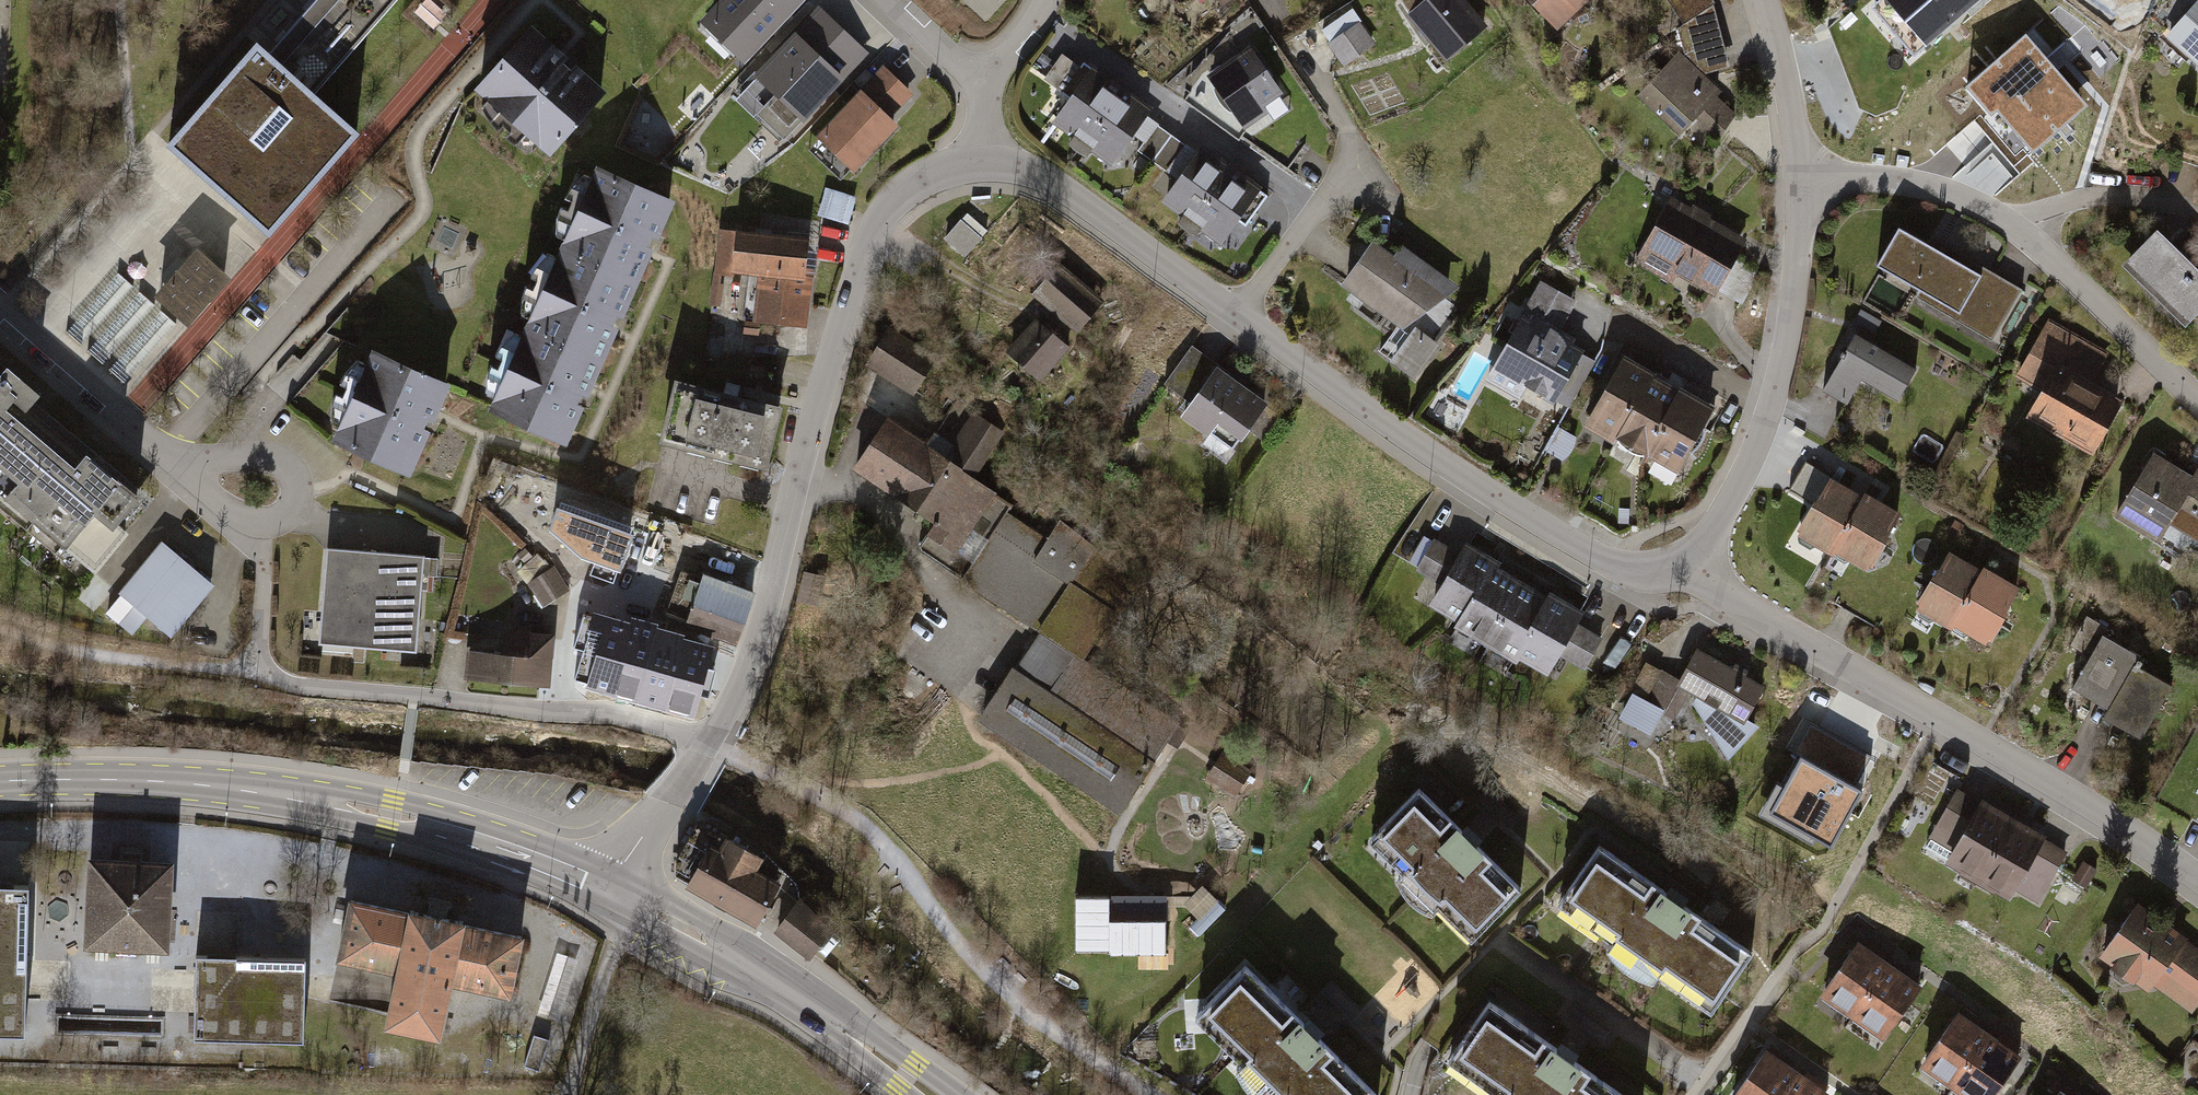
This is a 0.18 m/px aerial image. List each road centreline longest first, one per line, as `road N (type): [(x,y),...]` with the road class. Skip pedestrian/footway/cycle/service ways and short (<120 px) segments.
road 1 (residential): [(709,740),(765,607),(860,254),(875,225),(913,186),(982,164)]
road 2 (residential): [(709,740),(610,712),(279,680),(261,651),(261,489)]
road 3 (secondary): [(0,783),(203,785),(308,799),(442,827),(611,890)]
road 4 (residential): [(1695,564),(1755,619),(2197,884)]
road 5 (residential): [(1235,318),(1385,428),(1622,571),(1695,564)]
road 6 (residential): [(2197,403),(2020,229),(1898,181),(1800,187)]
road 7 (residential): [(1695,564),(1762,432),(1783,366),(1800,187)]
road 8 (secondary): [(611,890),(737,958),(930,1094)]
road 9 (residential): [(0,314),(175,461),(261,489)]
road 10 (residential): [(982,164),(1023,170),(1062,189),(1235,318)]
road 11 (track): [(570,1094),(614,945),(611,890)]
road 12 (residential): [(1800,187),(1765,0)]
road 13 (residential): [(1235,318),(1349,168)]
road 14 (residential): [(611,890),(709,740)]
road 15 (residential): [(986,93),(888,0)]

